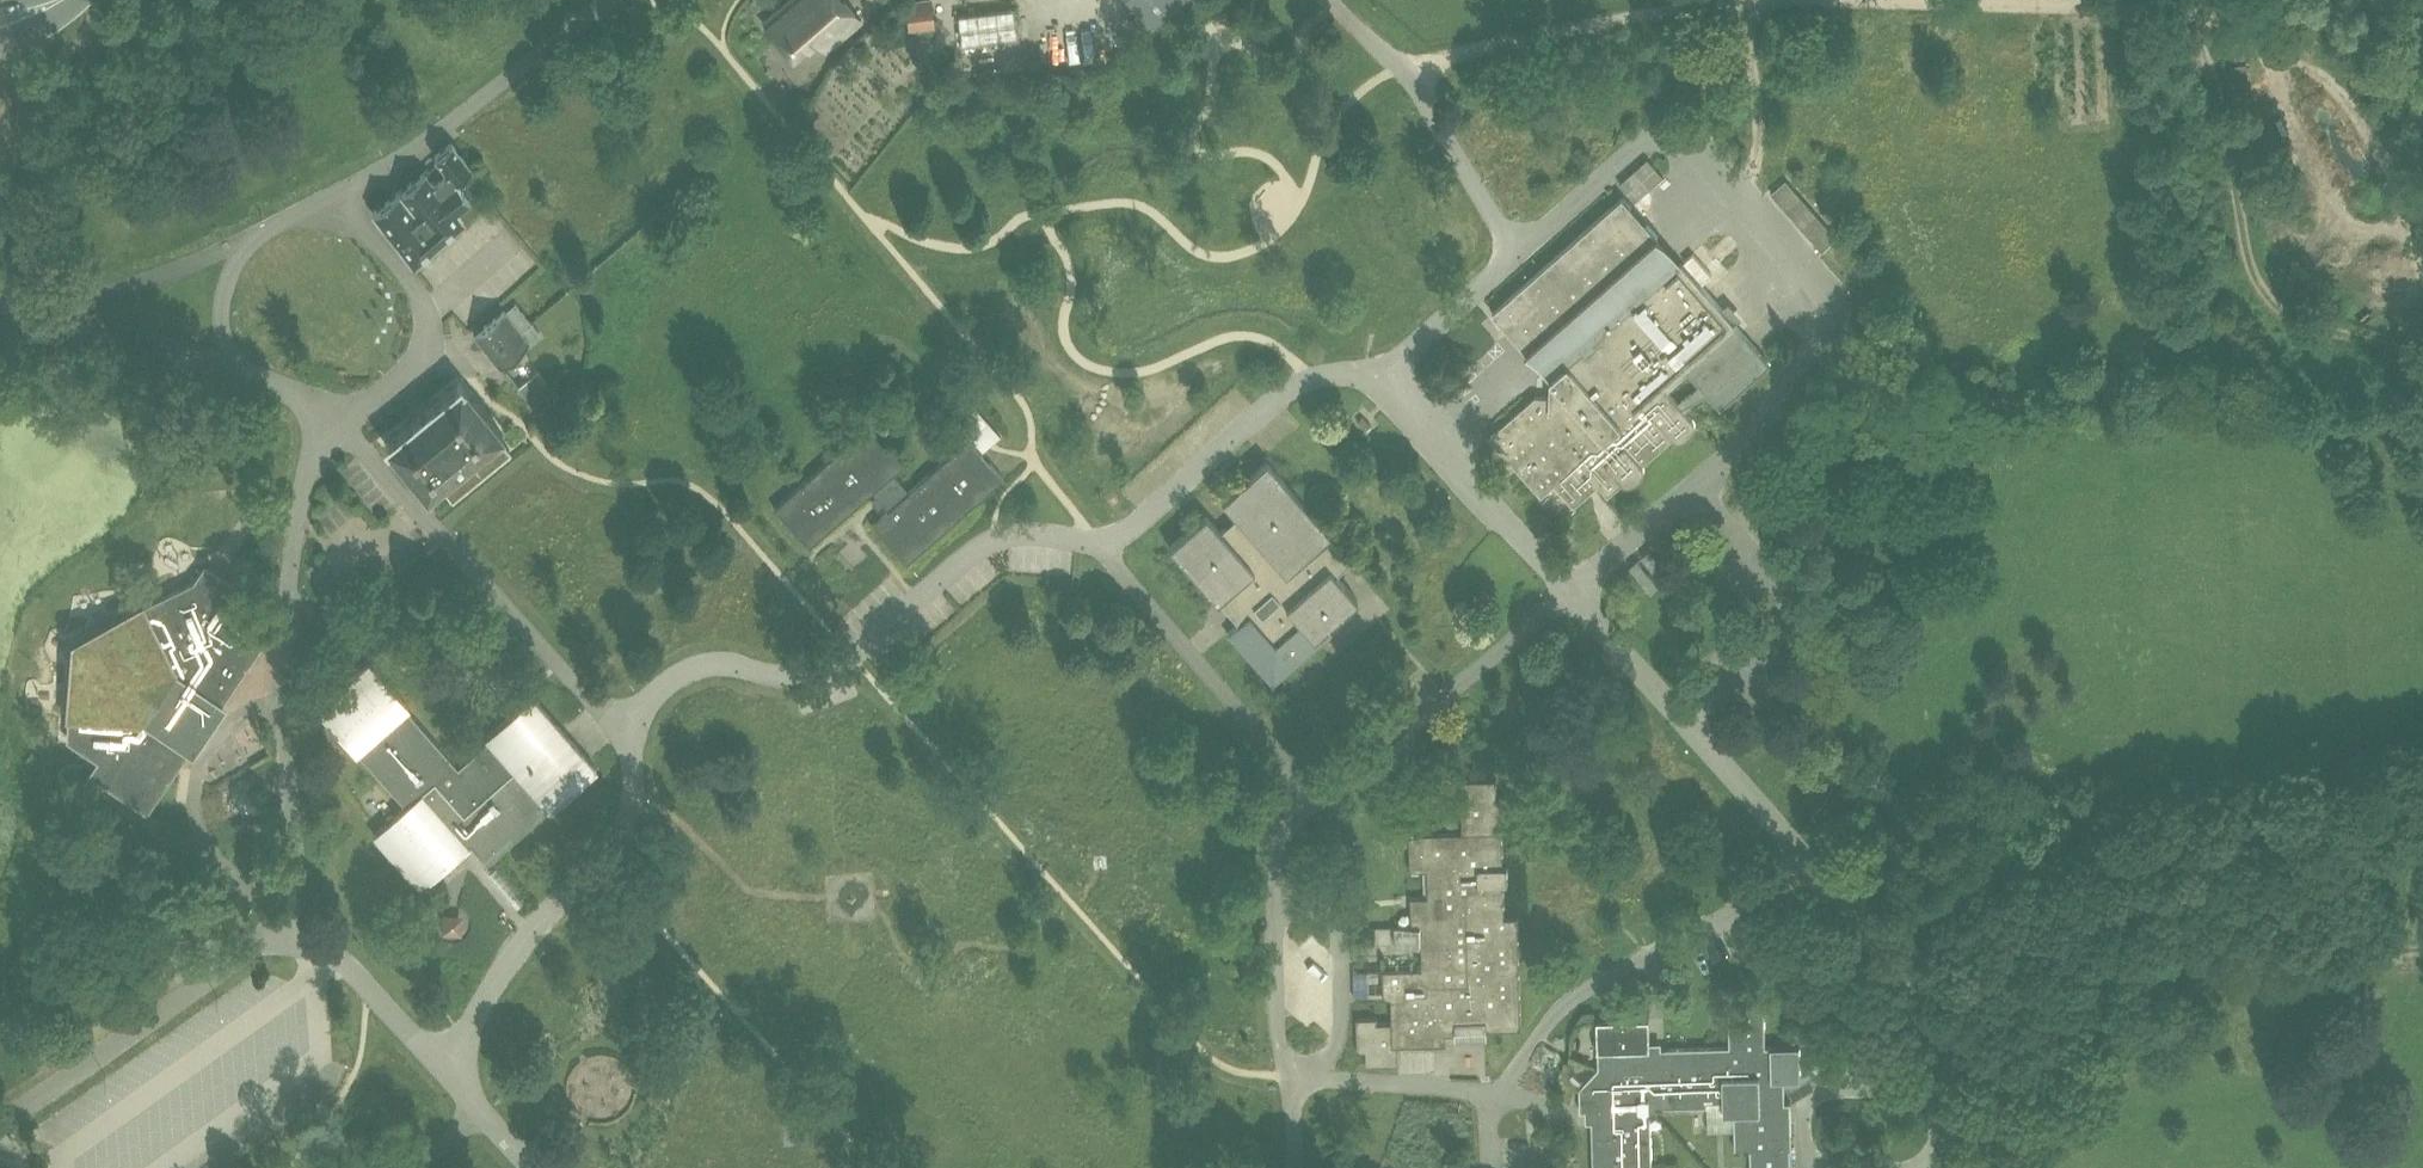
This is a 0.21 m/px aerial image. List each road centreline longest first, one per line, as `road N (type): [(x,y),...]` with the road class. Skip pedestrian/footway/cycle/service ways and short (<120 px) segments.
road 1 (track): [(1976,0),(2142,16),(2185,30),(2210,76),(2245,251),(2263,291),(2292,315),(2422,356)]
road 2 (residential): [(1701,490),(1759,427),(1824,327),(1825,289),(1671,139),(1642,143),(1524,250)]
road 3 (residential): [(618,730),(685,669),(714,662),(782,678),(827,671),(991,541),(1037,534),(1096,544)]
road 4 (track): [(1936,1049),(2092,1047),(2228,984),(2422,949)]
road 5 (residential): [(346,414),(378,464),(618,730)]
road 6 (residential): [(1491,1096),(1562,1006),(1818,868)]
road 7 (residential): [(441,1065),(528,935),(622,829),(635,797),(634,767),(618,730)]
road 8 (residential): [(283,925),(0,1119)]
road 9 (residential): [(1317,799),(1096,544)]
road 10 (residential): [(606,0),(435,132),(340,191)]
road 11 (residential): [(1570,594),(1317,799)]
road 12 (residential): [(1524,250),(1488,206),(1425,99),(1328,0)]
road 13 (track): [(1398,68),(1703,4)]
road 14 (residential): [(1693,732),(1781,634),(1789,606),(1784,577),(1701,490)]
road 15 (residential): [(286,699),(217,743),(201,765),(195,804),(207,842),(283,925)]
road 16 (residential): [(320,412),(291,564),(286,699)]
road 17 (residential): [(1570,594),(1383,373)]
road 18 (residential): [(340,191),(420,299),(430,339),(389,386),(346,414)]
road 19 (residential): [(1096,544),(1125,534),(1308,377)]
road 20 (residential): [(1939,1087),(1930,1015),(1916,984),(1818,868)]
road 21 (residential): [(1272,900),(1332,921),(1336,930),(1338,1039),(1325,1058),(1284,1062)]
road 22 (residential): [(286,699),(297,888),(283,925)]
road 23 (residential): [(441,1065),(367,986),(283,925)]
road 24 (residential): [(243,241),(45,313)]
road 25 (track): [(1742,3),(1757,167),(1741,210)]
road 26 (residential): [(1285,1075),(1491,1096)]
road 27 (residential): [(1817,1167),(1808,1161),(1806,1107),(1827,1091),(1939,1087)]
road 28 (residential): [(45,313),(228,367)]
road 29 (residential): [(1383,373),(1524,250)]
road 30 (residential): [(1693,732),(1570,594)]
road 31 (residential): [(1818,868),(1693,732)]
road 32 (residential): [(1701,490),(1570,594)]
road 33 (residential): [(1272,900),(1284,1062)]
road 34 (residential): [(228,367),(225,294),(243,241)]

